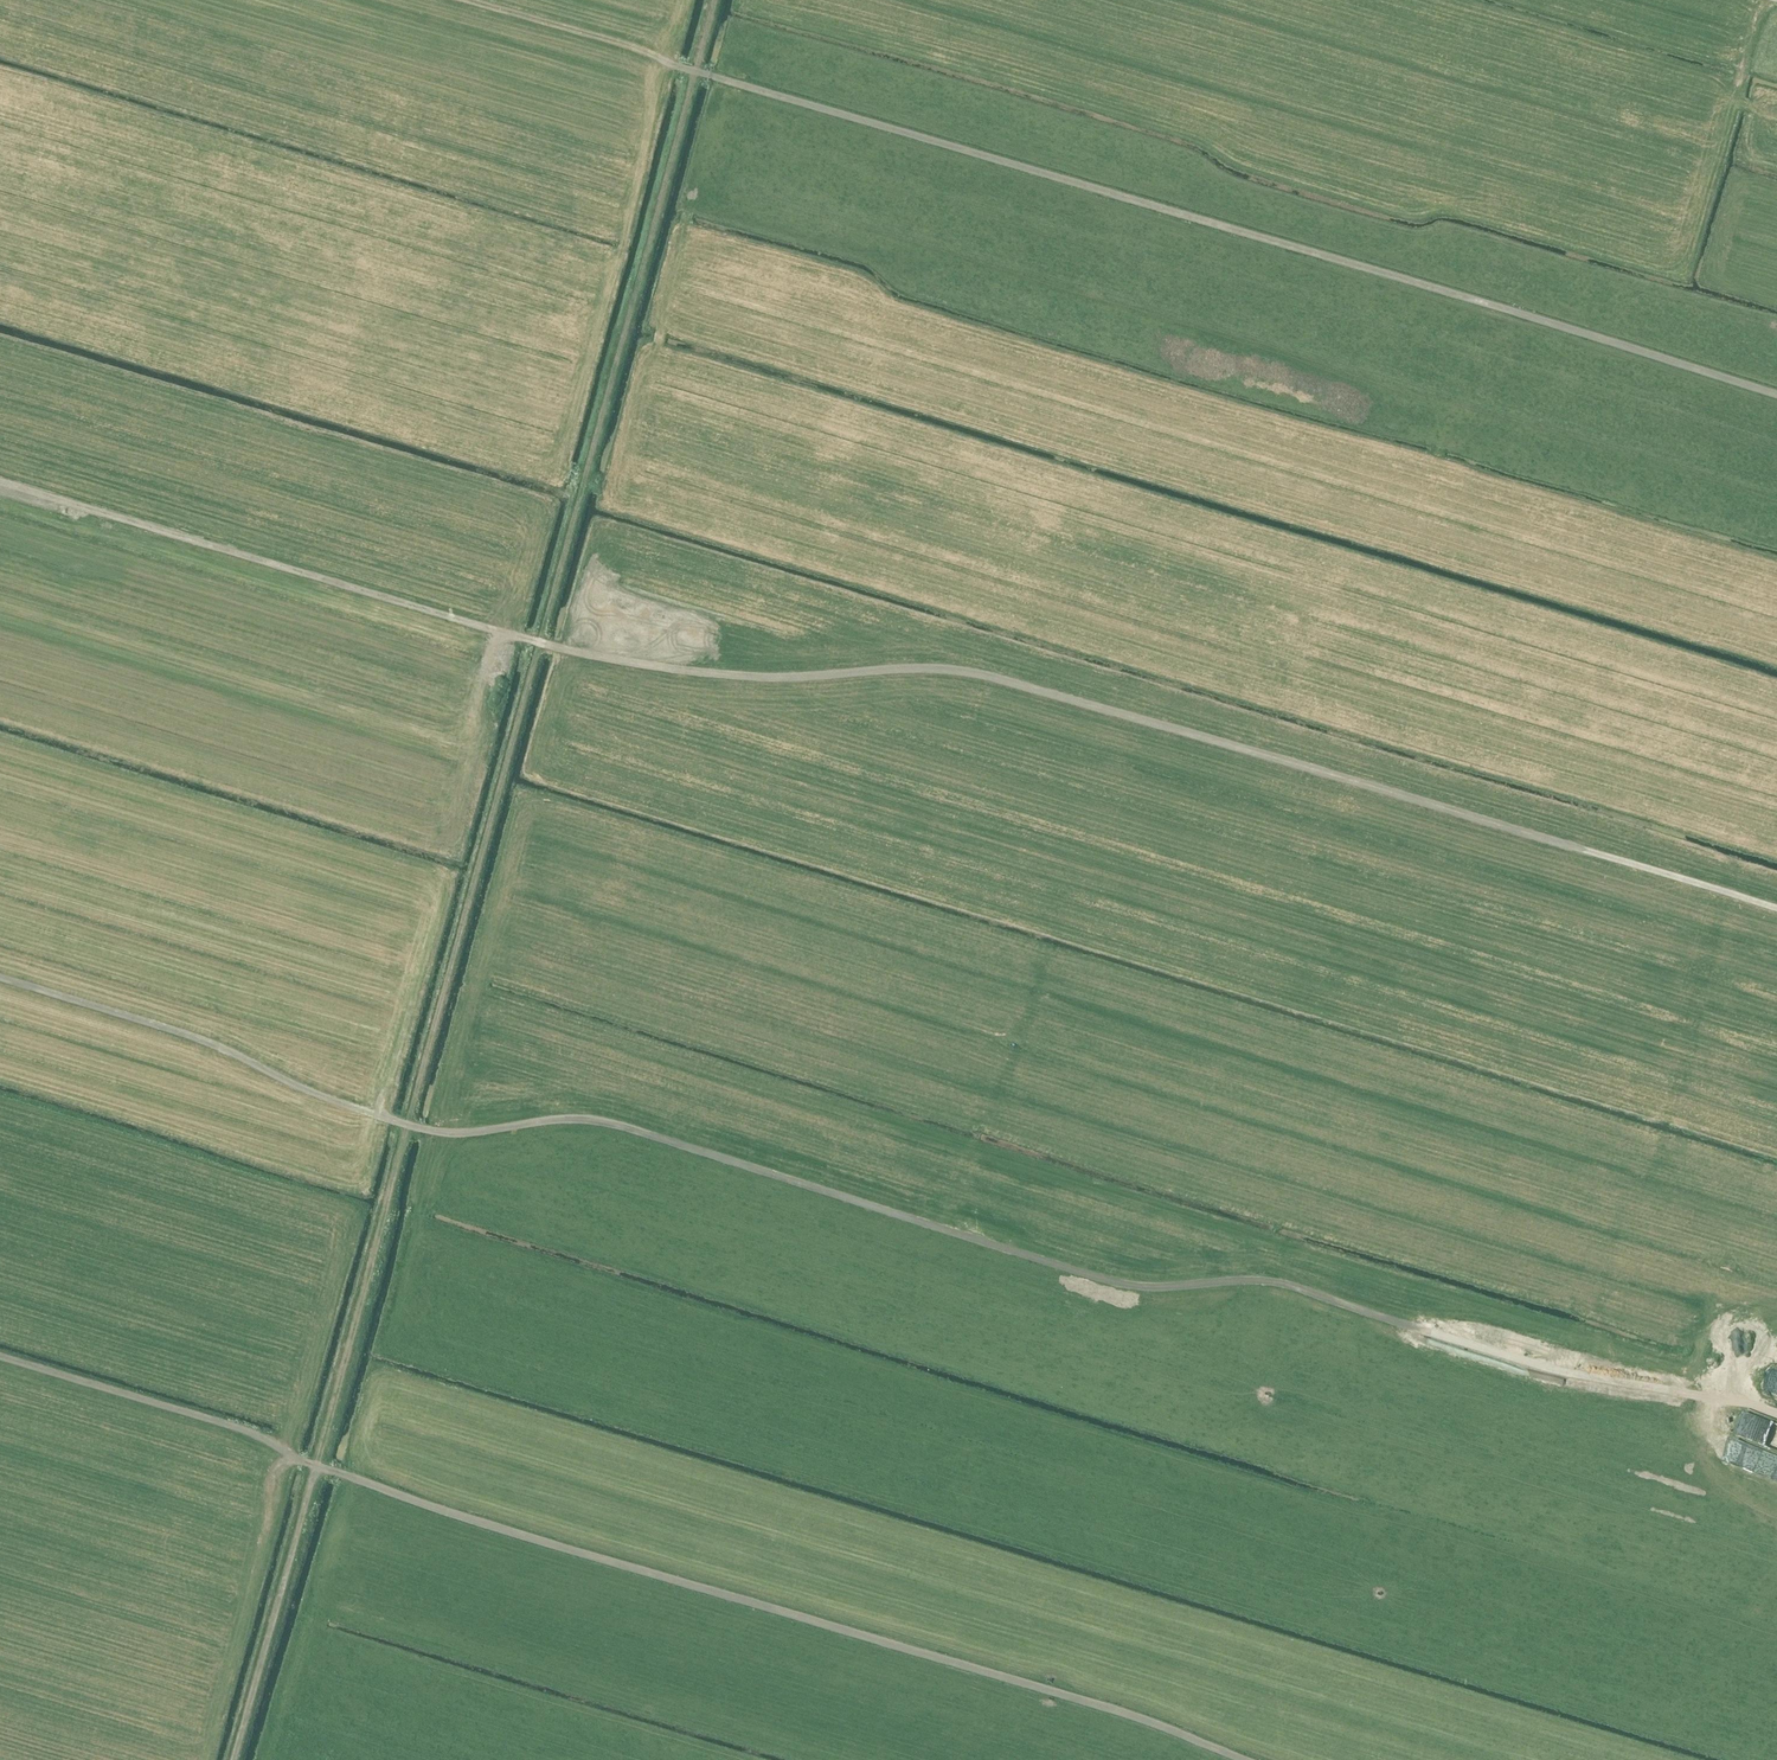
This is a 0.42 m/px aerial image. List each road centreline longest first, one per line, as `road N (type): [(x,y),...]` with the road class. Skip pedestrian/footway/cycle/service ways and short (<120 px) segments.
road 1 (track): [(1776,909),(988,677),(927,669),(750,679),(584,656),(0,483)]
road 2 (track): [(235,1759),(714,0)]

